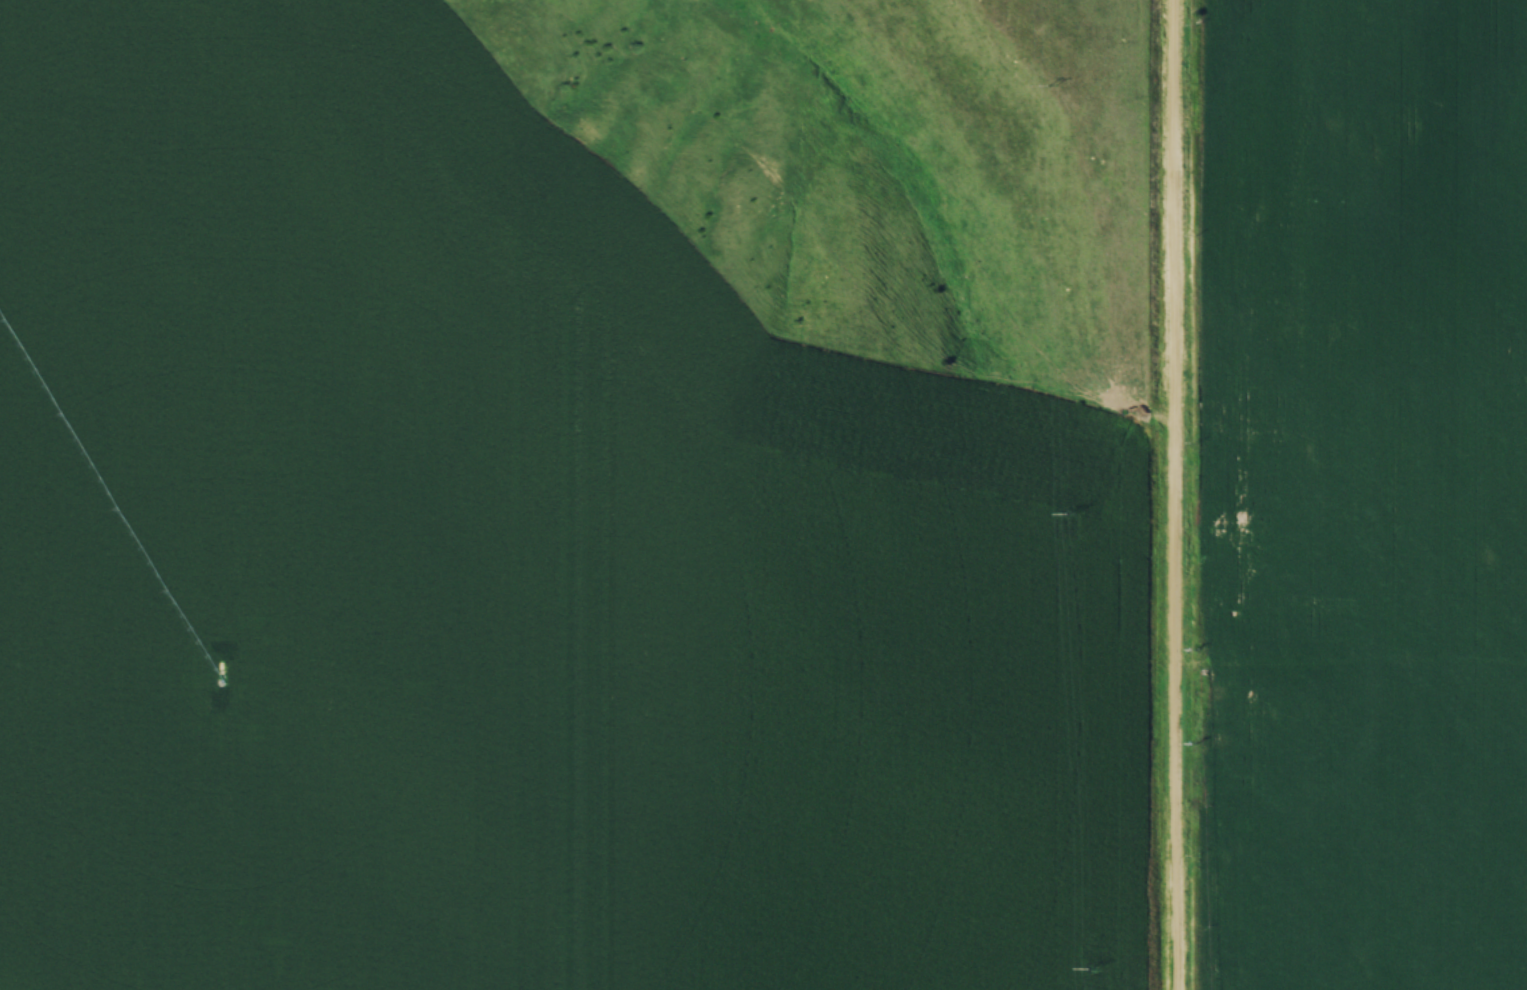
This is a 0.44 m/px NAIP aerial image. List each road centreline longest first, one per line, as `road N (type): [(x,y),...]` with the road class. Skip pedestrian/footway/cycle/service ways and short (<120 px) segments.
road 1 (residential): [(1182,0),(1177,989)]

